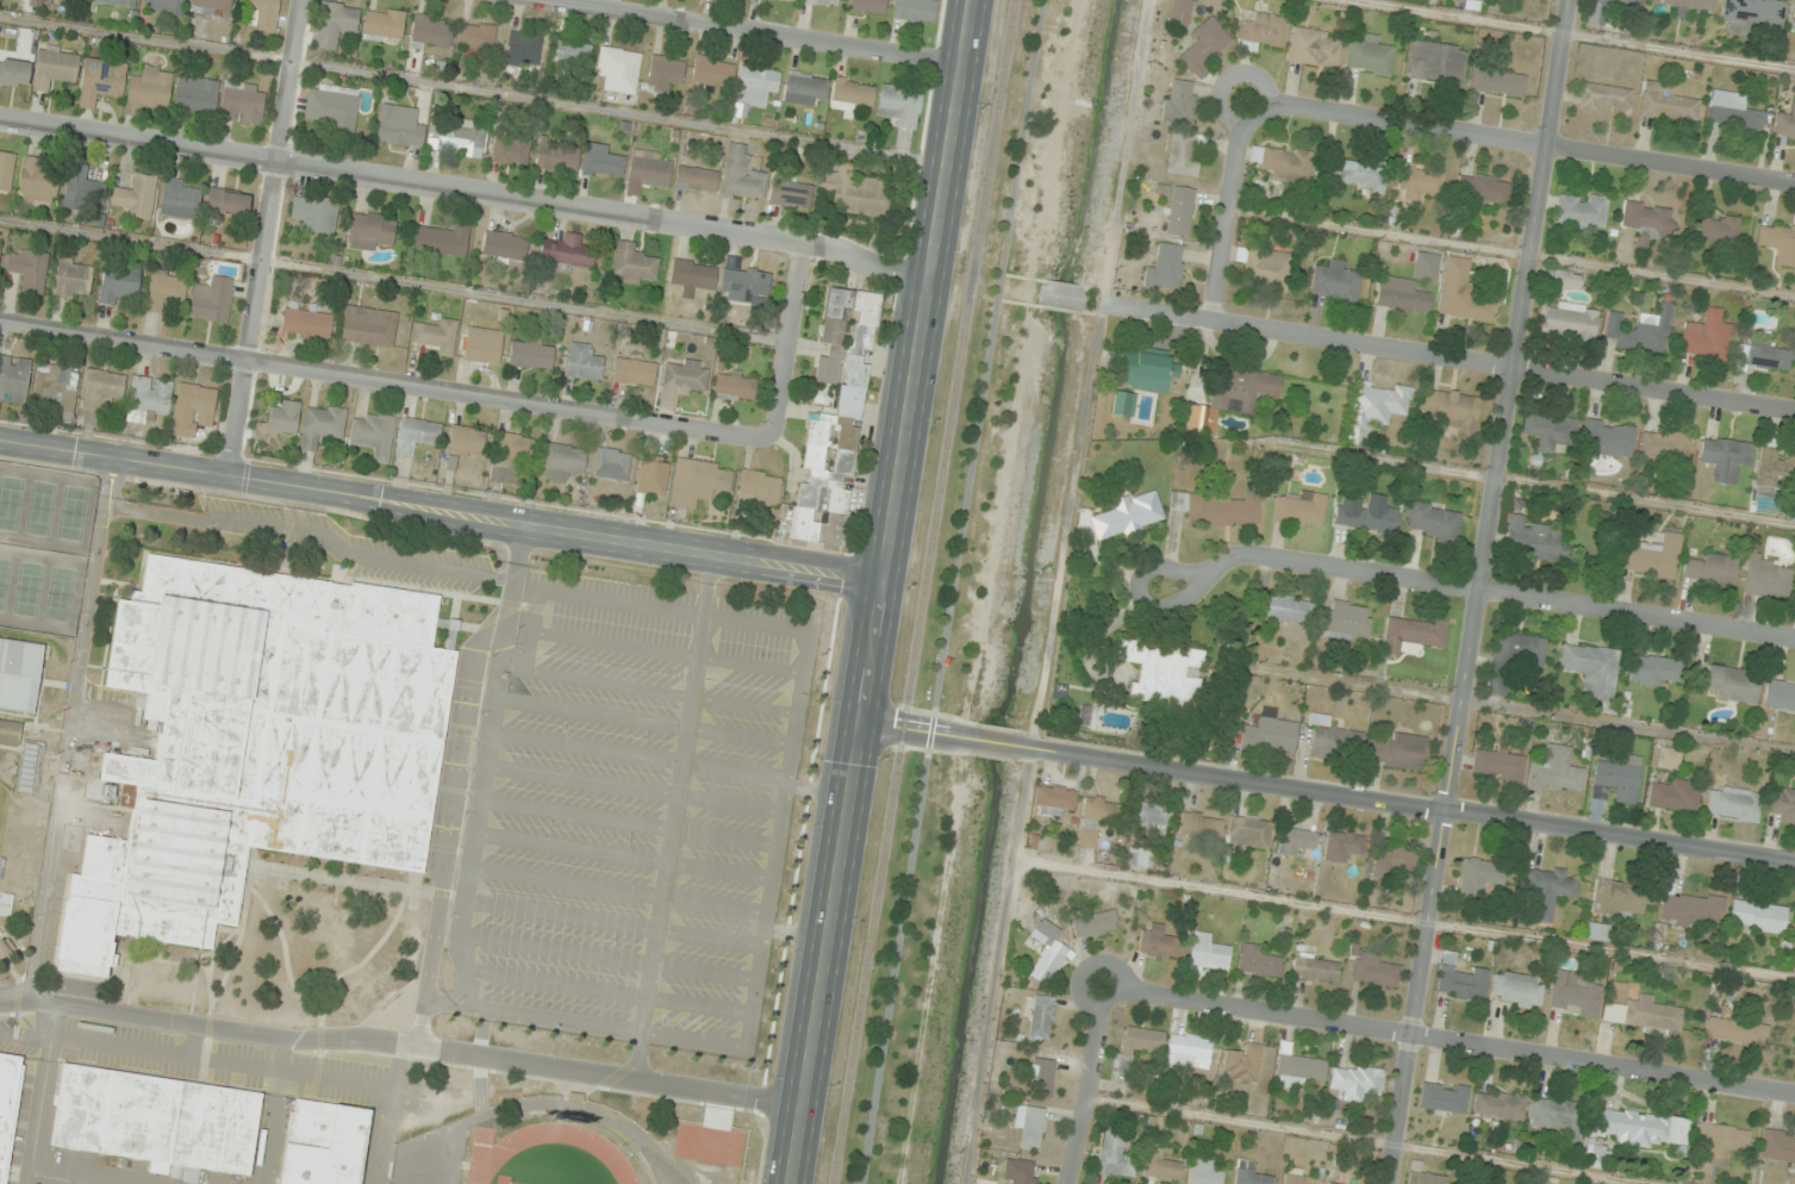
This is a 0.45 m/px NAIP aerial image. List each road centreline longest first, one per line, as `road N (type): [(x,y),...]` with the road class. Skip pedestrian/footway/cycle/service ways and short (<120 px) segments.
road 1 (secondary): [(791,1183),(974,0)]
road 2 (residential): [(1391,1183),(1571,0)]
road 3 (residential): [(929,278),(886,274),(800,242),(0,120)]
road 4 (tertiary): [(884,582),(0,441)]
road 5 (residential): [(802,1109),(363,1039),(281,1040),(0,999)]
road 6 (residential): [(772,440),(0,323)]
road 7 (tertiary): [(1794,863),(1026,747)]
road 8 (residential): [(1794,1094),(1101,985)]
road 9 (residential): [(1794,413),(1107,304)]
road 10 (residential): [(1794,637),(1253,554),(1208,579)]
road 11 (residential): [(1794,183),(1246,95)]
road 12 (residential): [(230,476),(303,0)]
road 13 (residential): [(964,67),(532,0)]
road 14 (residential): [(1215,322),(1246,95)]
road 15 (residential): [(1067,1183),(1093,1097),(1101,985)]
road 16 (residential): [(772,440),(800,242)]
road 17 (residential): [(1208,579),(1167,568),(1142,573),(1134,590),(1141,605),(1161,610),(1185,603),(1208,579)]

